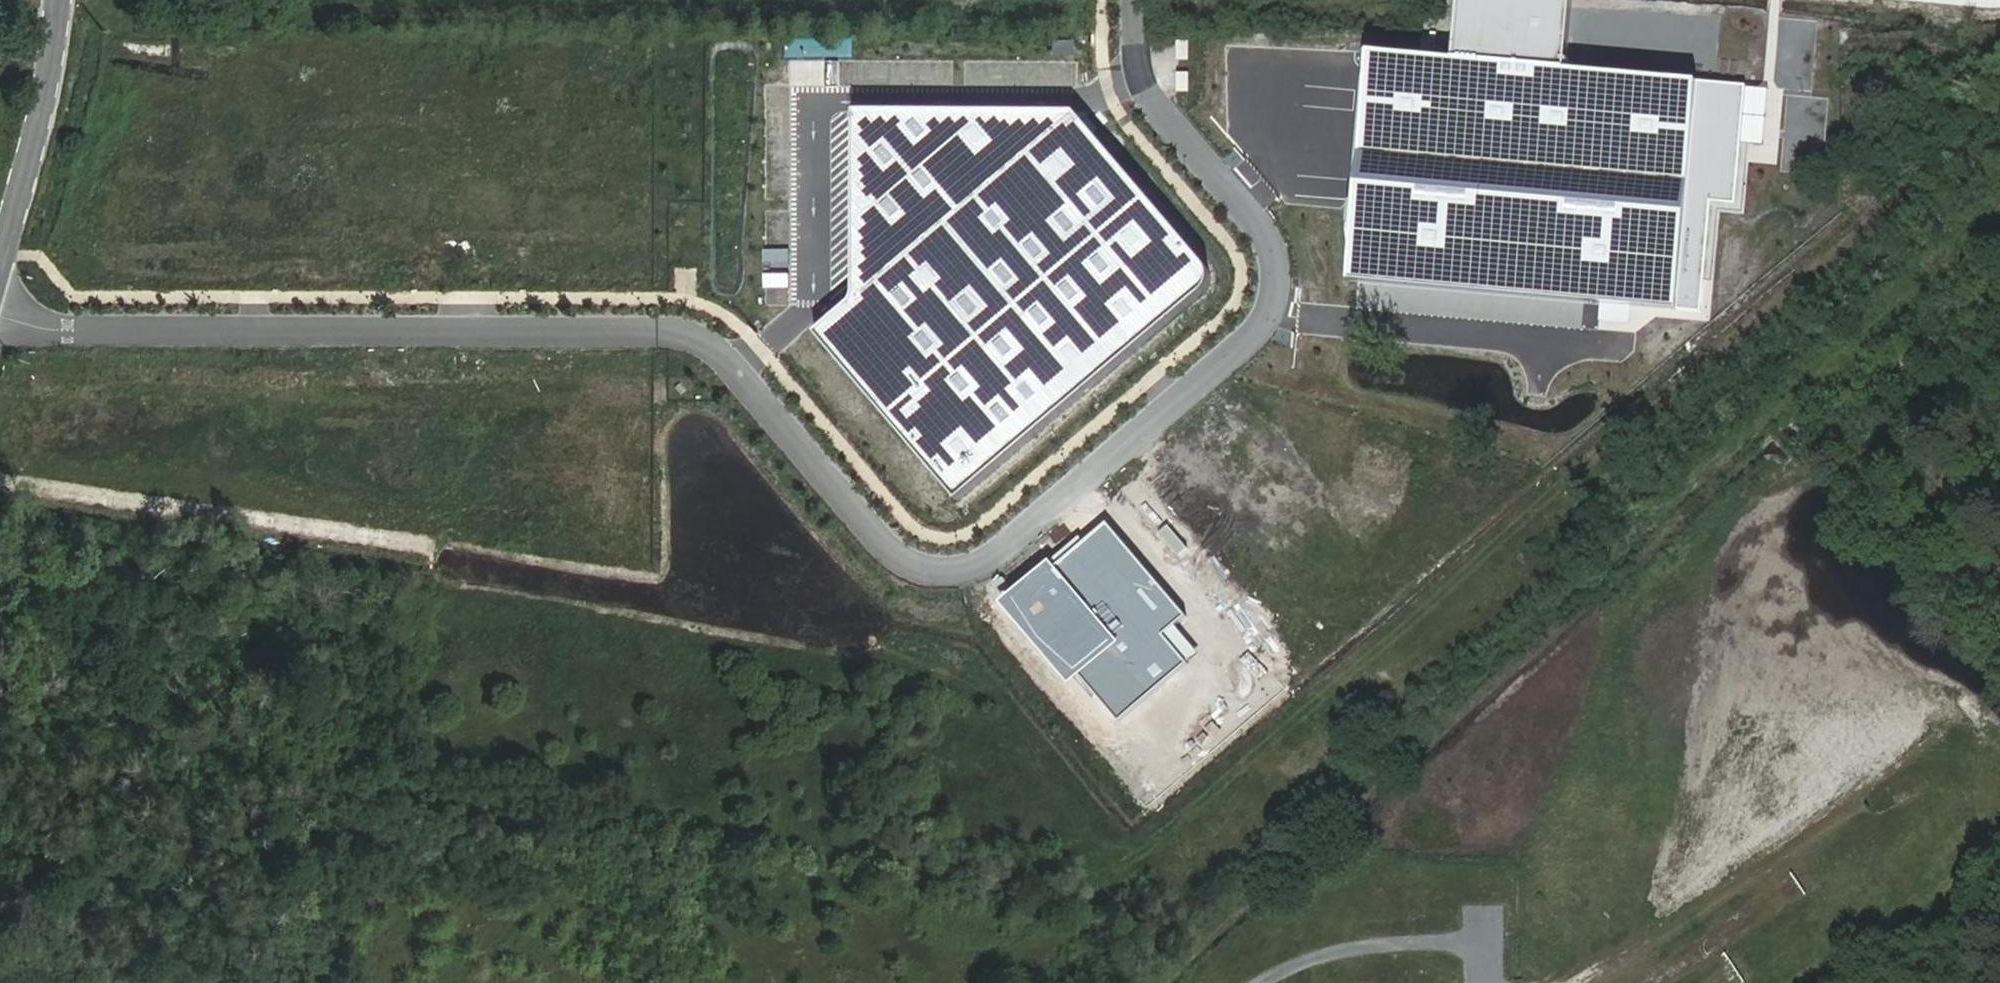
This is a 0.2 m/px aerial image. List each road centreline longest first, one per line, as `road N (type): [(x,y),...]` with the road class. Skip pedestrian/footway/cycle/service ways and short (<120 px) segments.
road 1 (residential): [(58,0),(45,91),(0,261)]
road 2 (track): [(1276,982),(1352,951),(1464,943)]

